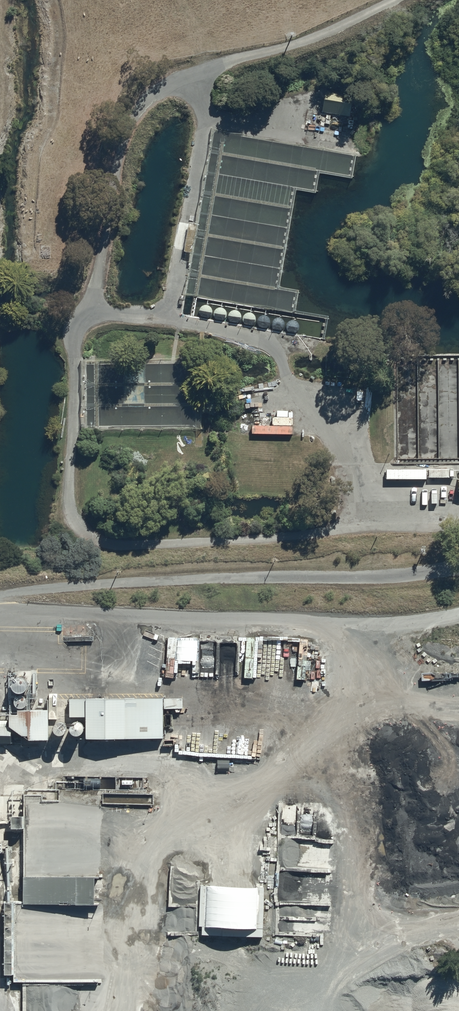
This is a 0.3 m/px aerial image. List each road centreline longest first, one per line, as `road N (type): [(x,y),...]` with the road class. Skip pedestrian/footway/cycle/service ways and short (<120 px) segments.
road 1 (track): [(458,520),(130,545),(91,538),(70,497),(77,334),(95,290),(124,136),(140,102),(398,0)]
road 2 (track): [(458,568),(0,595)]
road 3 (track): [(458,731),(407,746),(372,776),(343,935),(349,951),(378,961),(458,921)]
road 4 (track): [(375,525),(356,471),(274,347),(168,319),(86,312)]
road 5 (track): [(168,319),(204,128),(196,76)]

